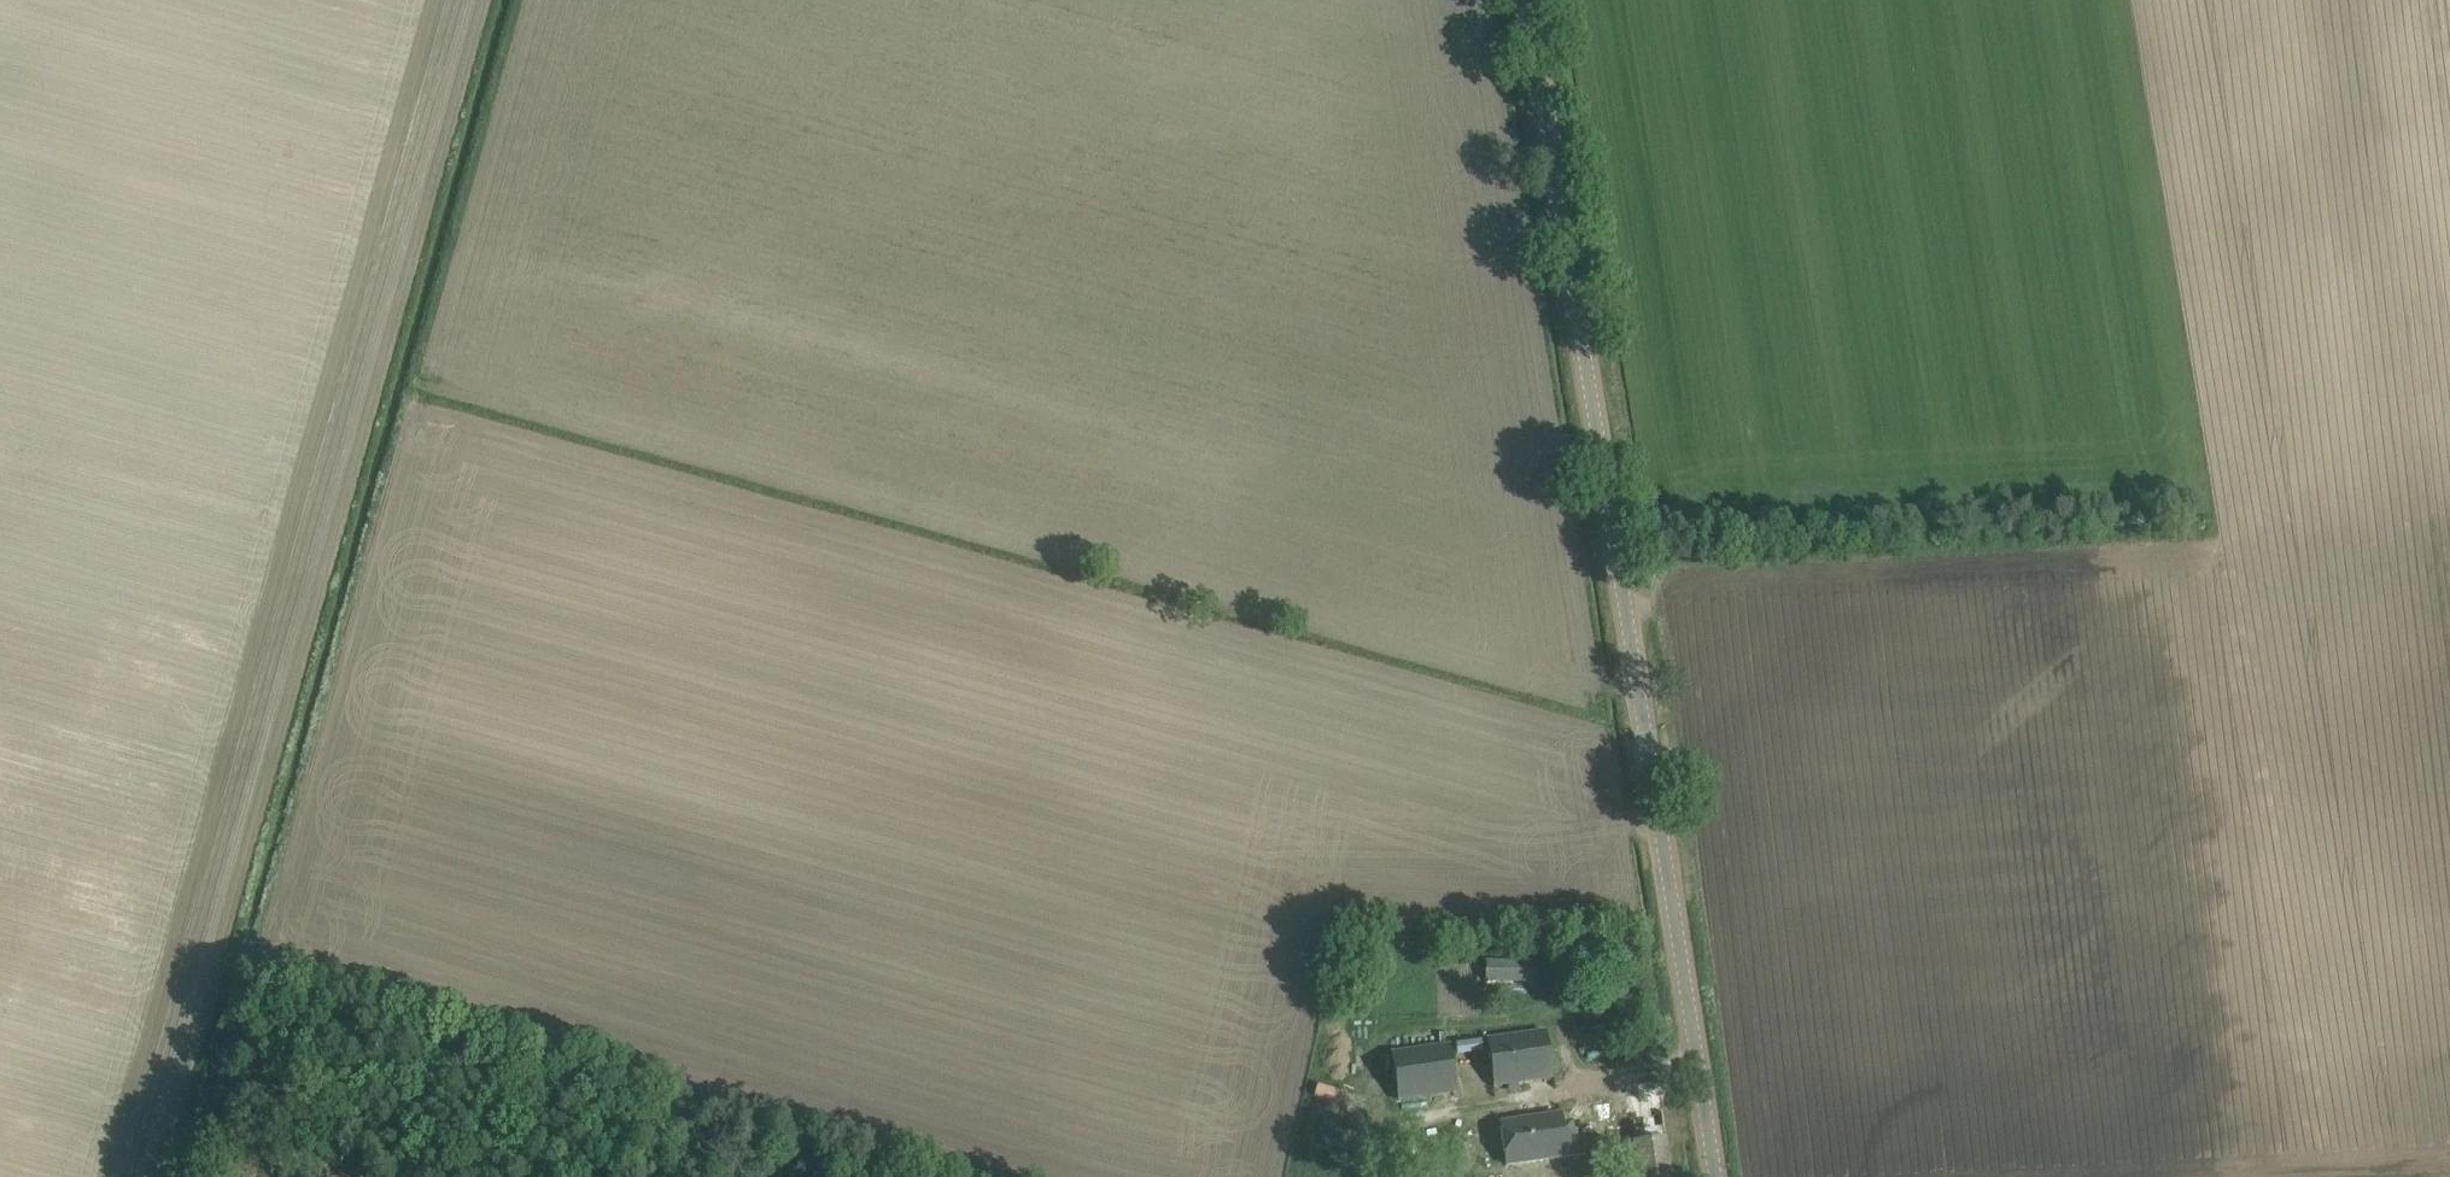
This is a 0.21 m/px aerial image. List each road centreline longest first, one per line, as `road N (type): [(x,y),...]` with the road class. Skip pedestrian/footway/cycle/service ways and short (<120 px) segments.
road 1 (tertiary): [(1715,1176),(1527,0)]

